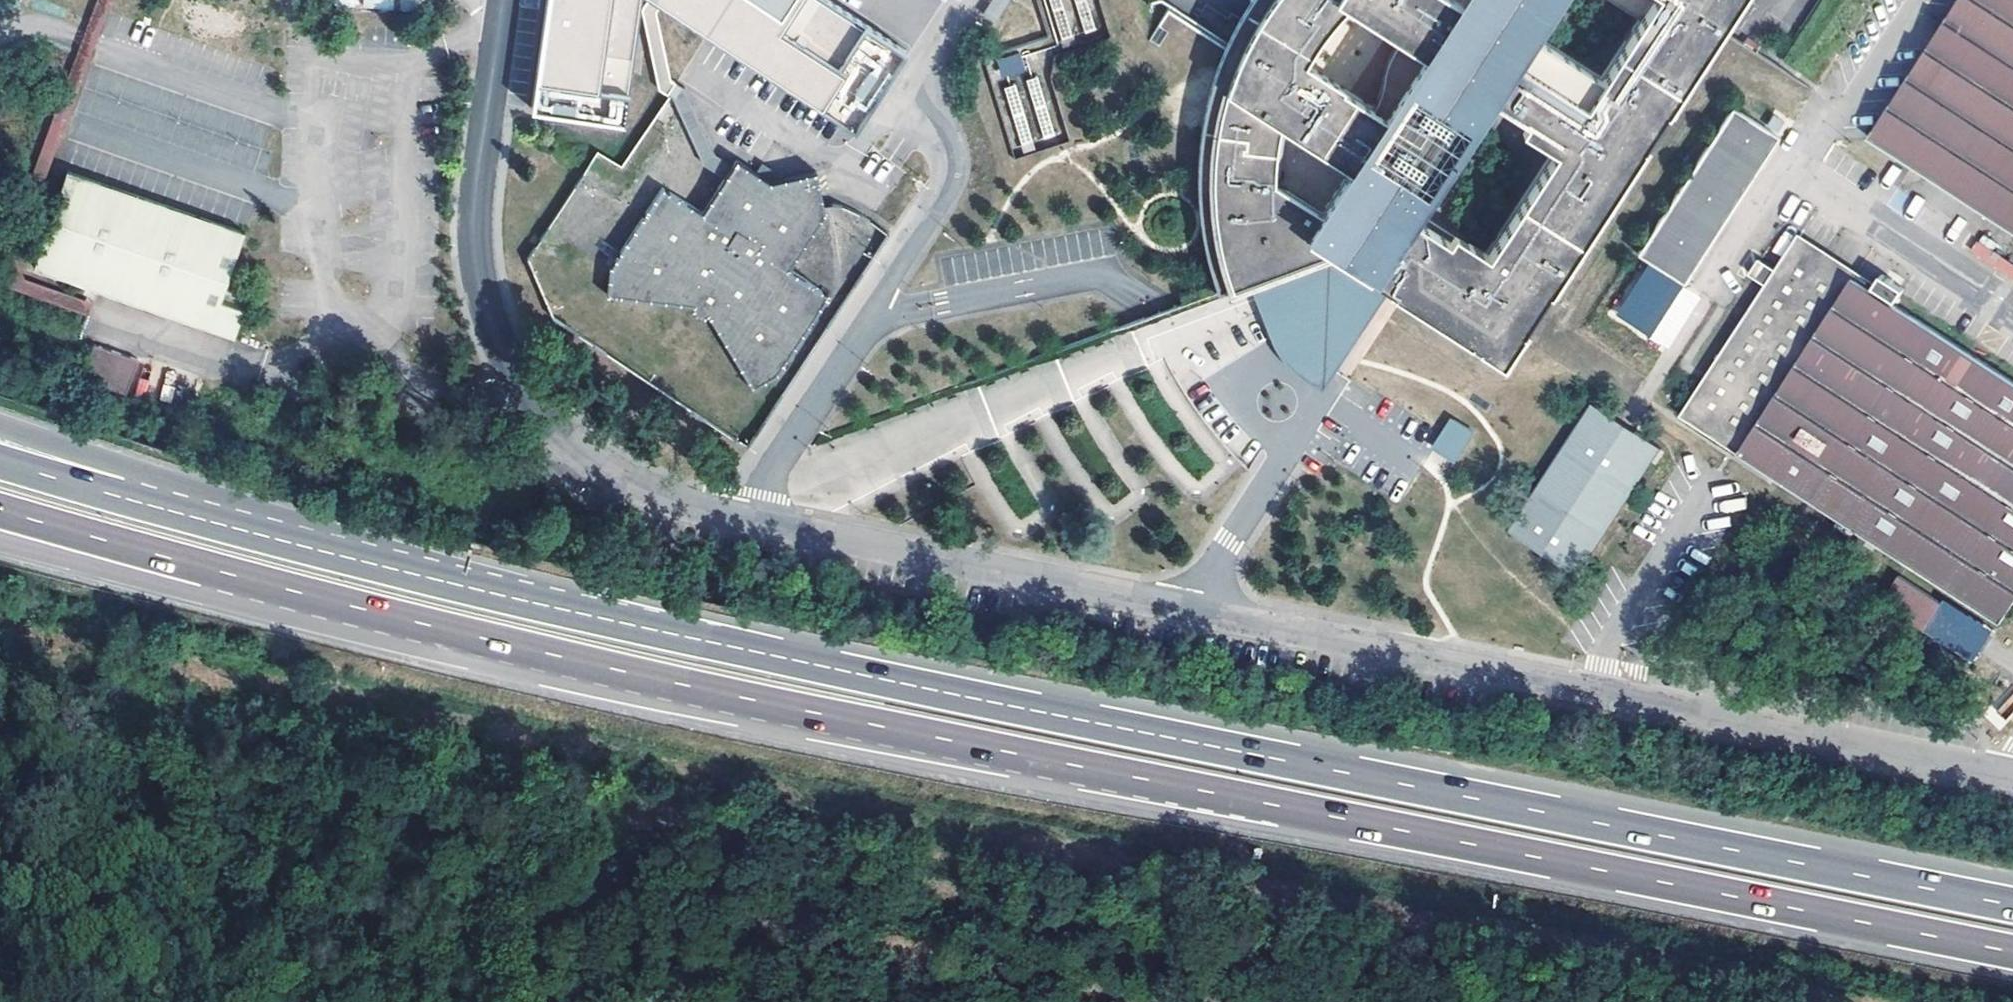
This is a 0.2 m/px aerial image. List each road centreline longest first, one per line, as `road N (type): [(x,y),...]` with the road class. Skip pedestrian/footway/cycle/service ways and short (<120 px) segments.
road 1 (motorway): [(2012,908),(659,632),(175,512)]
road 2 (motorway): [(493,639),(2012,958)]
road 3 (motorway): [(0,510),(493,639)]
road 4 (motorway): [(0,542),(178,589),(493,639)]
road 5 (motorway): [(175,512),(0,425)]
road 6 (motorway): [(175,512),(0,461)]

